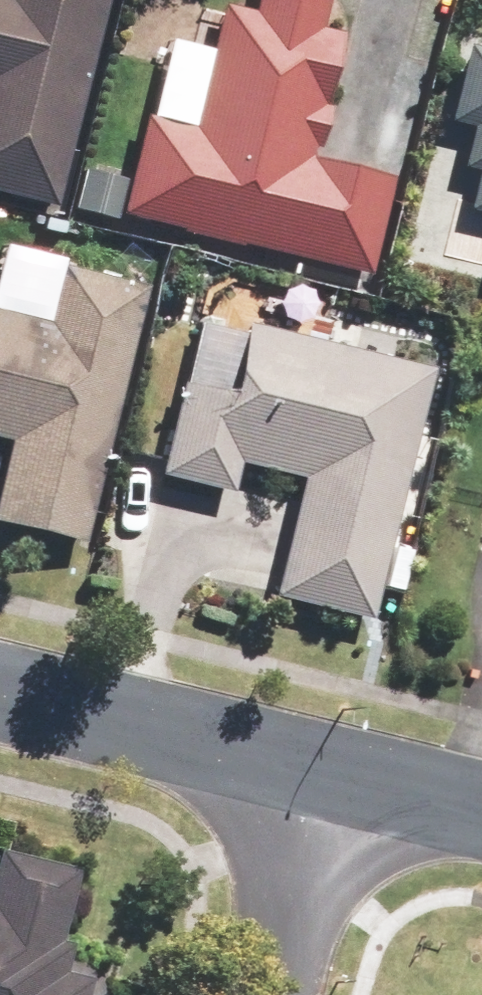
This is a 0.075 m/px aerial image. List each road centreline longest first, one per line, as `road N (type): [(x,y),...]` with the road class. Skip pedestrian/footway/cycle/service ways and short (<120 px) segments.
road 1 (residential): [(0,695),(297,769)]
road 2 (residential): [(297,769),(250,994)]
road 3 (residential): [(297,769),(481,812)]

